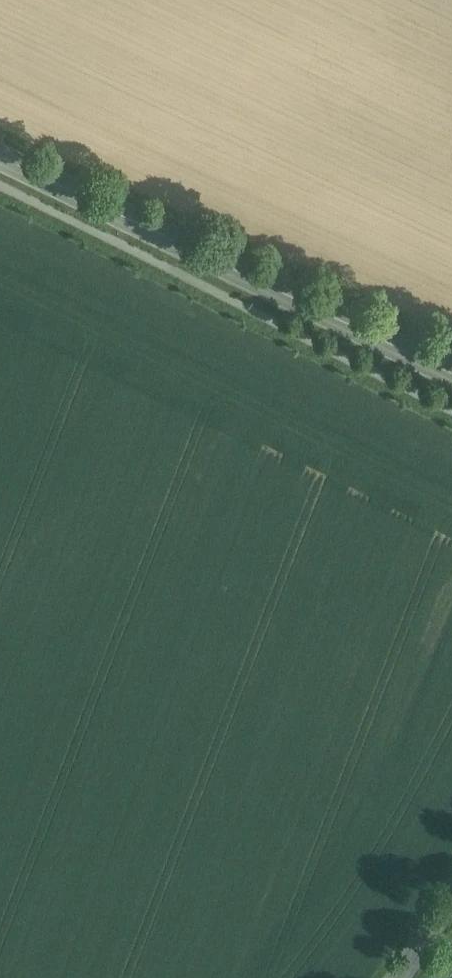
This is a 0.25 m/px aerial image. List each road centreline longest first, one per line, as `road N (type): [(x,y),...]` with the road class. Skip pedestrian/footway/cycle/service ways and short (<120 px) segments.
road 1 (secondary): [(451,373),(0,161)]

